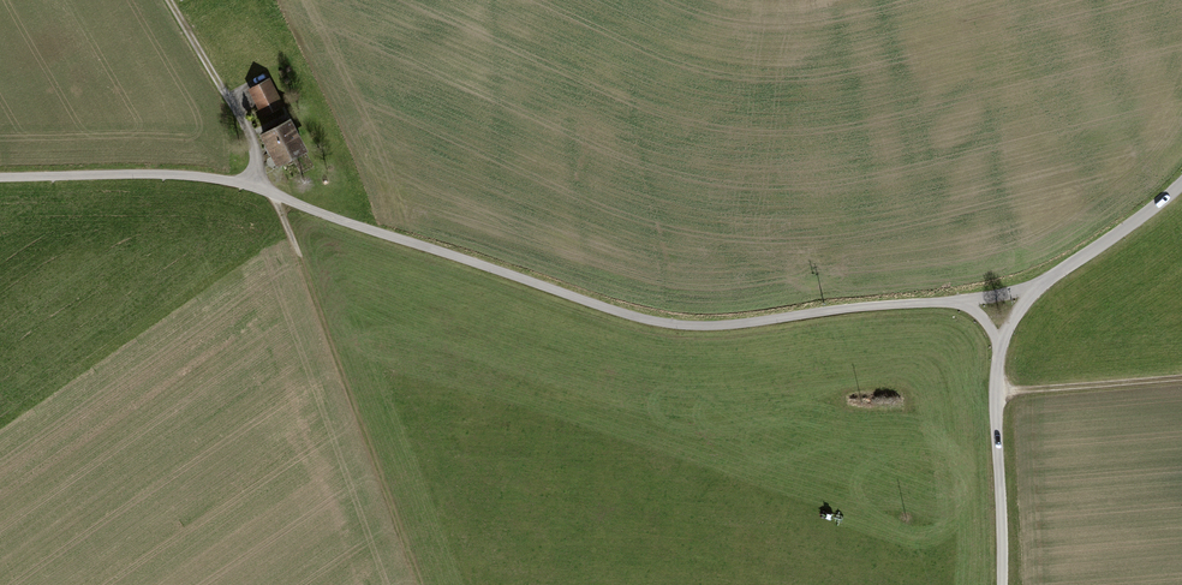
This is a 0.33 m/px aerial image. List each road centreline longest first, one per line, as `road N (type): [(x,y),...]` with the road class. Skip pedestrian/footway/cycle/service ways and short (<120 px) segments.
road 1 (unclassified): [(962,302),(662,322),(256,186),(163,175),(0,177)]
road 2 (unclassified): [(1003,584),(1001,346)]
road 3 (track): [(256,186),(258,146),(173,0)]
road 4 (track): [(1181,378),(998,396)]
road 5 (unclassified): [(1039,288),(1148,217),(1181,184)]

